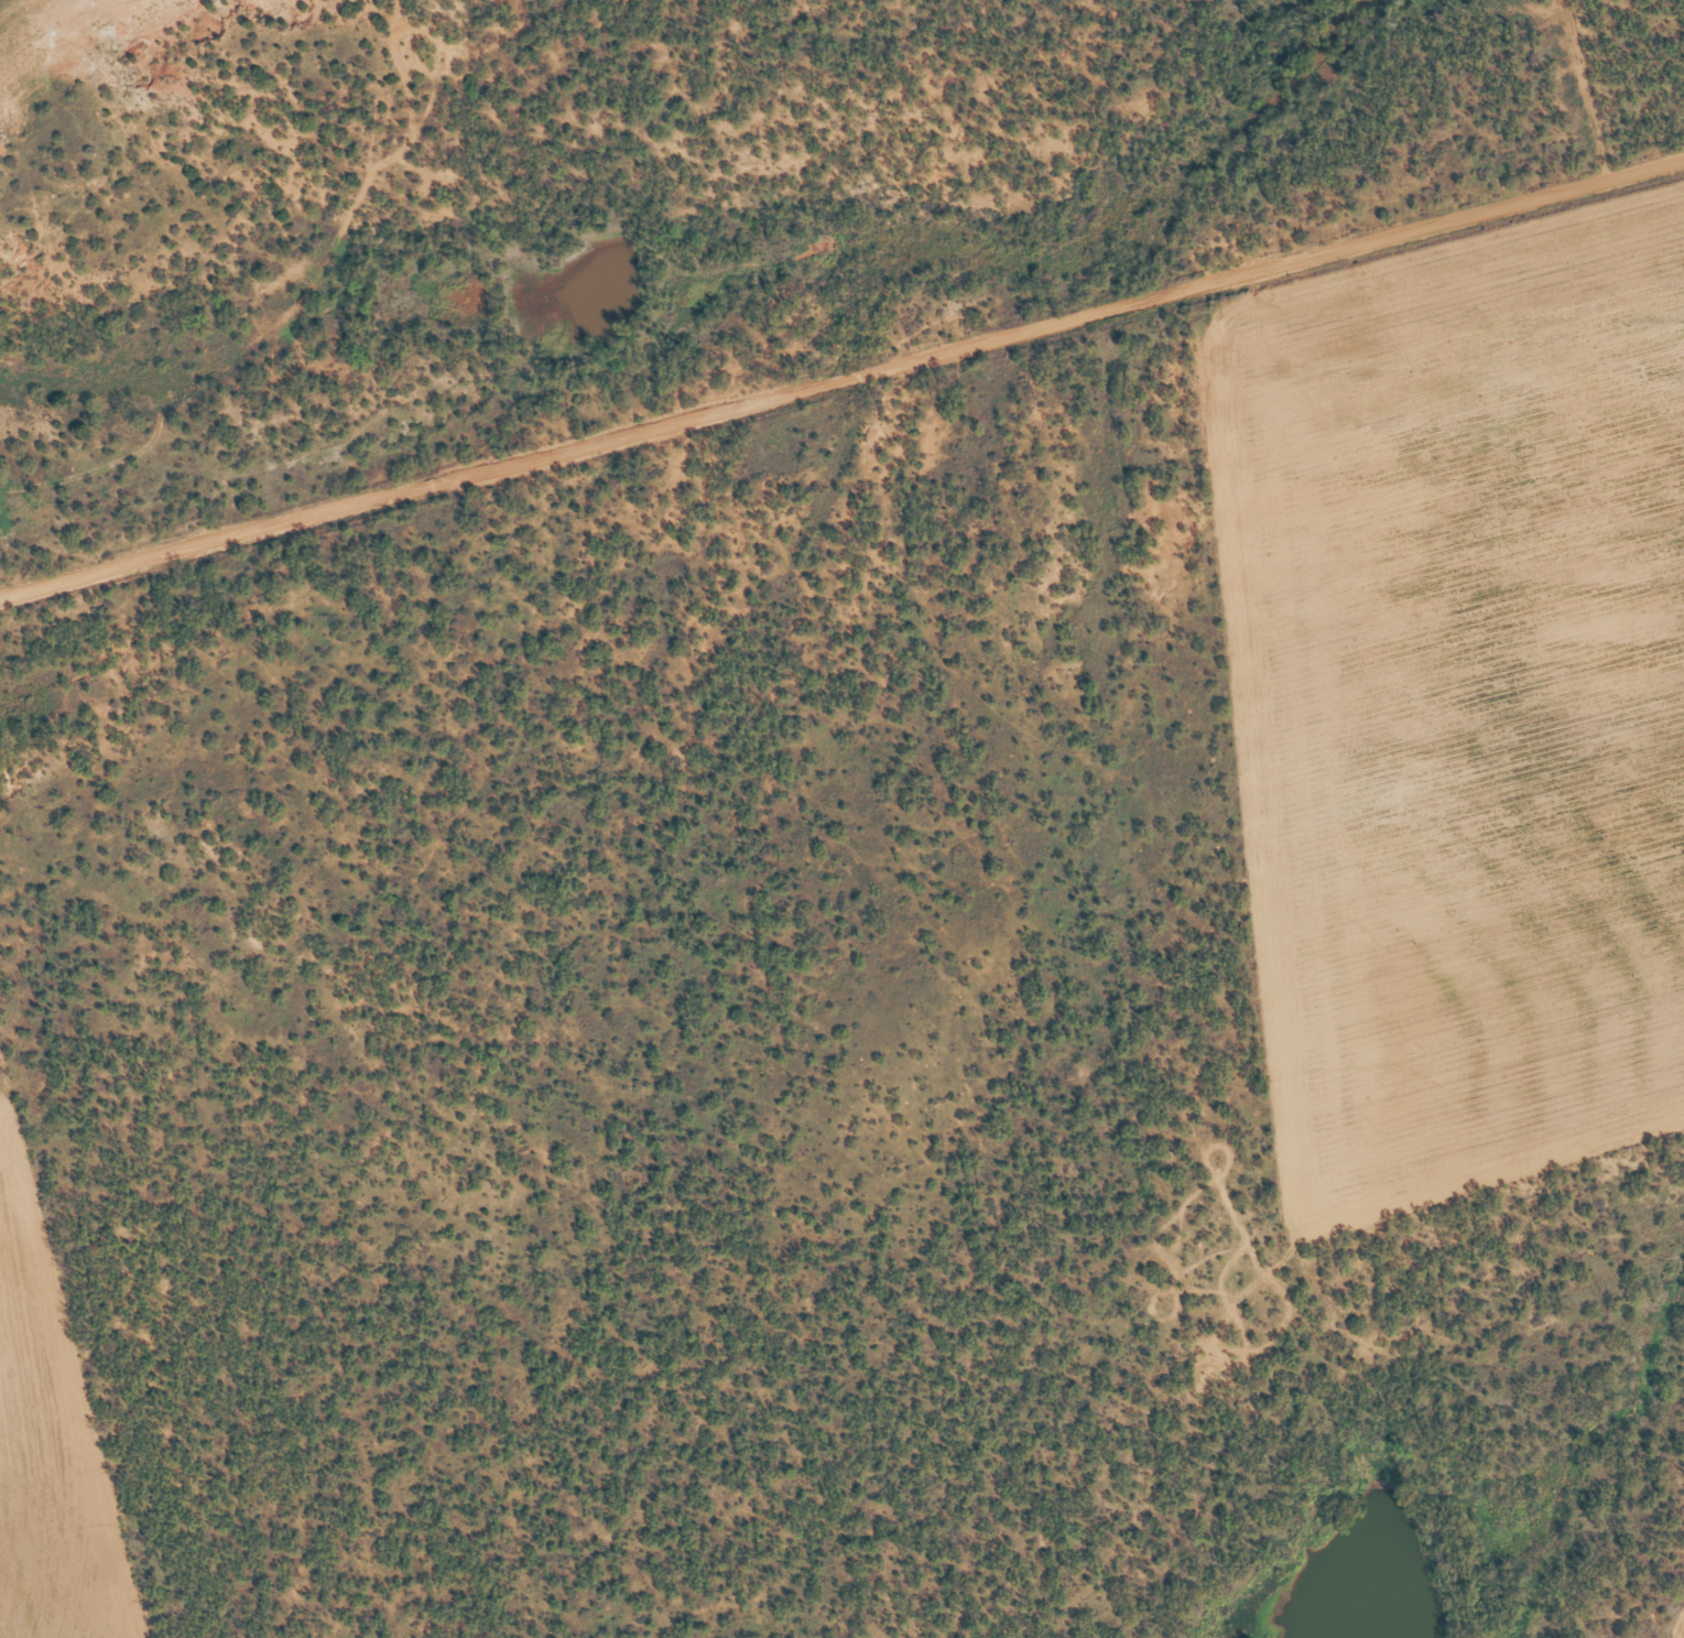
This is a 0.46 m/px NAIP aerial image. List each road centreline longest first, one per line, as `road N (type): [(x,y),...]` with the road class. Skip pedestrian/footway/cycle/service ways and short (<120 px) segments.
road 1 (residential): [(1683,153),(0,582)]

